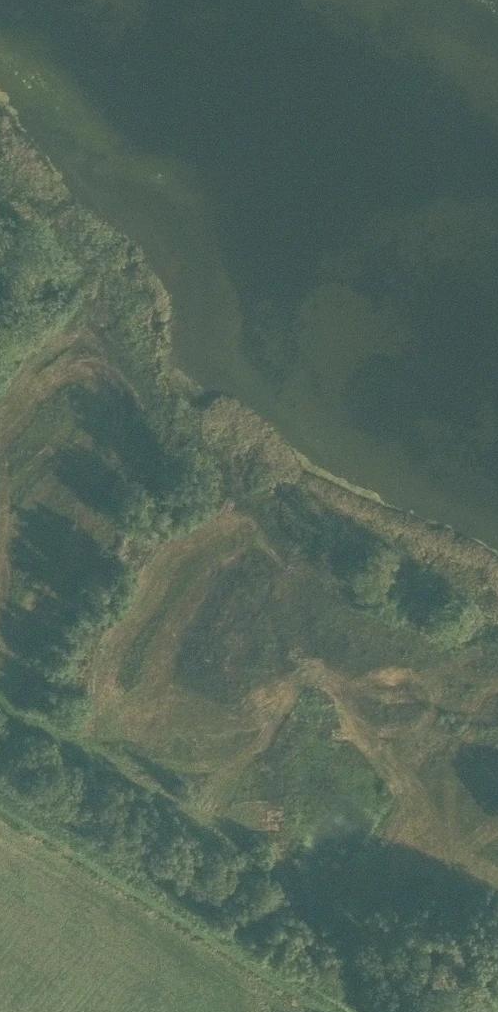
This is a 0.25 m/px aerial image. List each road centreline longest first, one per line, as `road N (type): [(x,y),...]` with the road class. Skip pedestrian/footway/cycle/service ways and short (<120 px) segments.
road 1 (track): [(0,805),(329,1011)]

